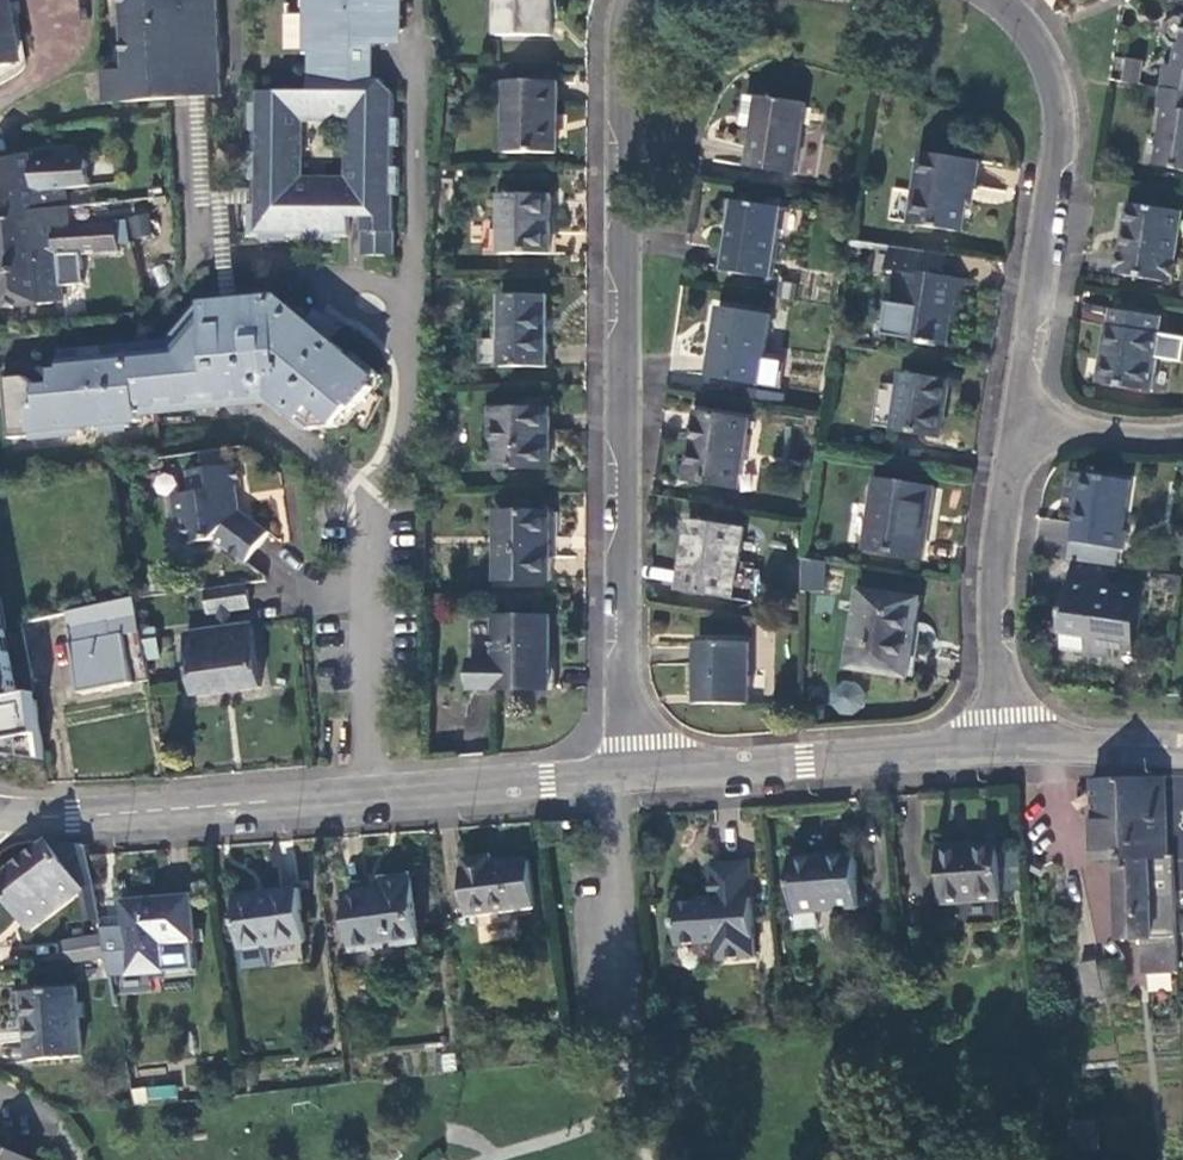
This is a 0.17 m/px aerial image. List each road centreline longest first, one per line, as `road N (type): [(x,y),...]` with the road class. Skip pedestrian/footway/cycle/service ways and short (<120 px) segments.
road 1 (residential): [(630,776),(612,95),(635,0)]
road 2 (residential): [(373,794),(348,620),(397,323),(282,276)]
road 3 (residential): [(989,0),(1029,34),(1052,80),(1057,157),(1013,423)]
road 4 (residential): [(630,776),(1007,744)]
road 5 (residential): [(0,811),(74,816),(373,794)]
road 6 (residential): [(1013,423),(1001,489),(1007,744)]
road 7 (residential): [(373,794),(630,776)]
road 8 (residential): [(1007,744),(1182,749)]
road 9 (residential): [(1013,423),(1182,432)]

